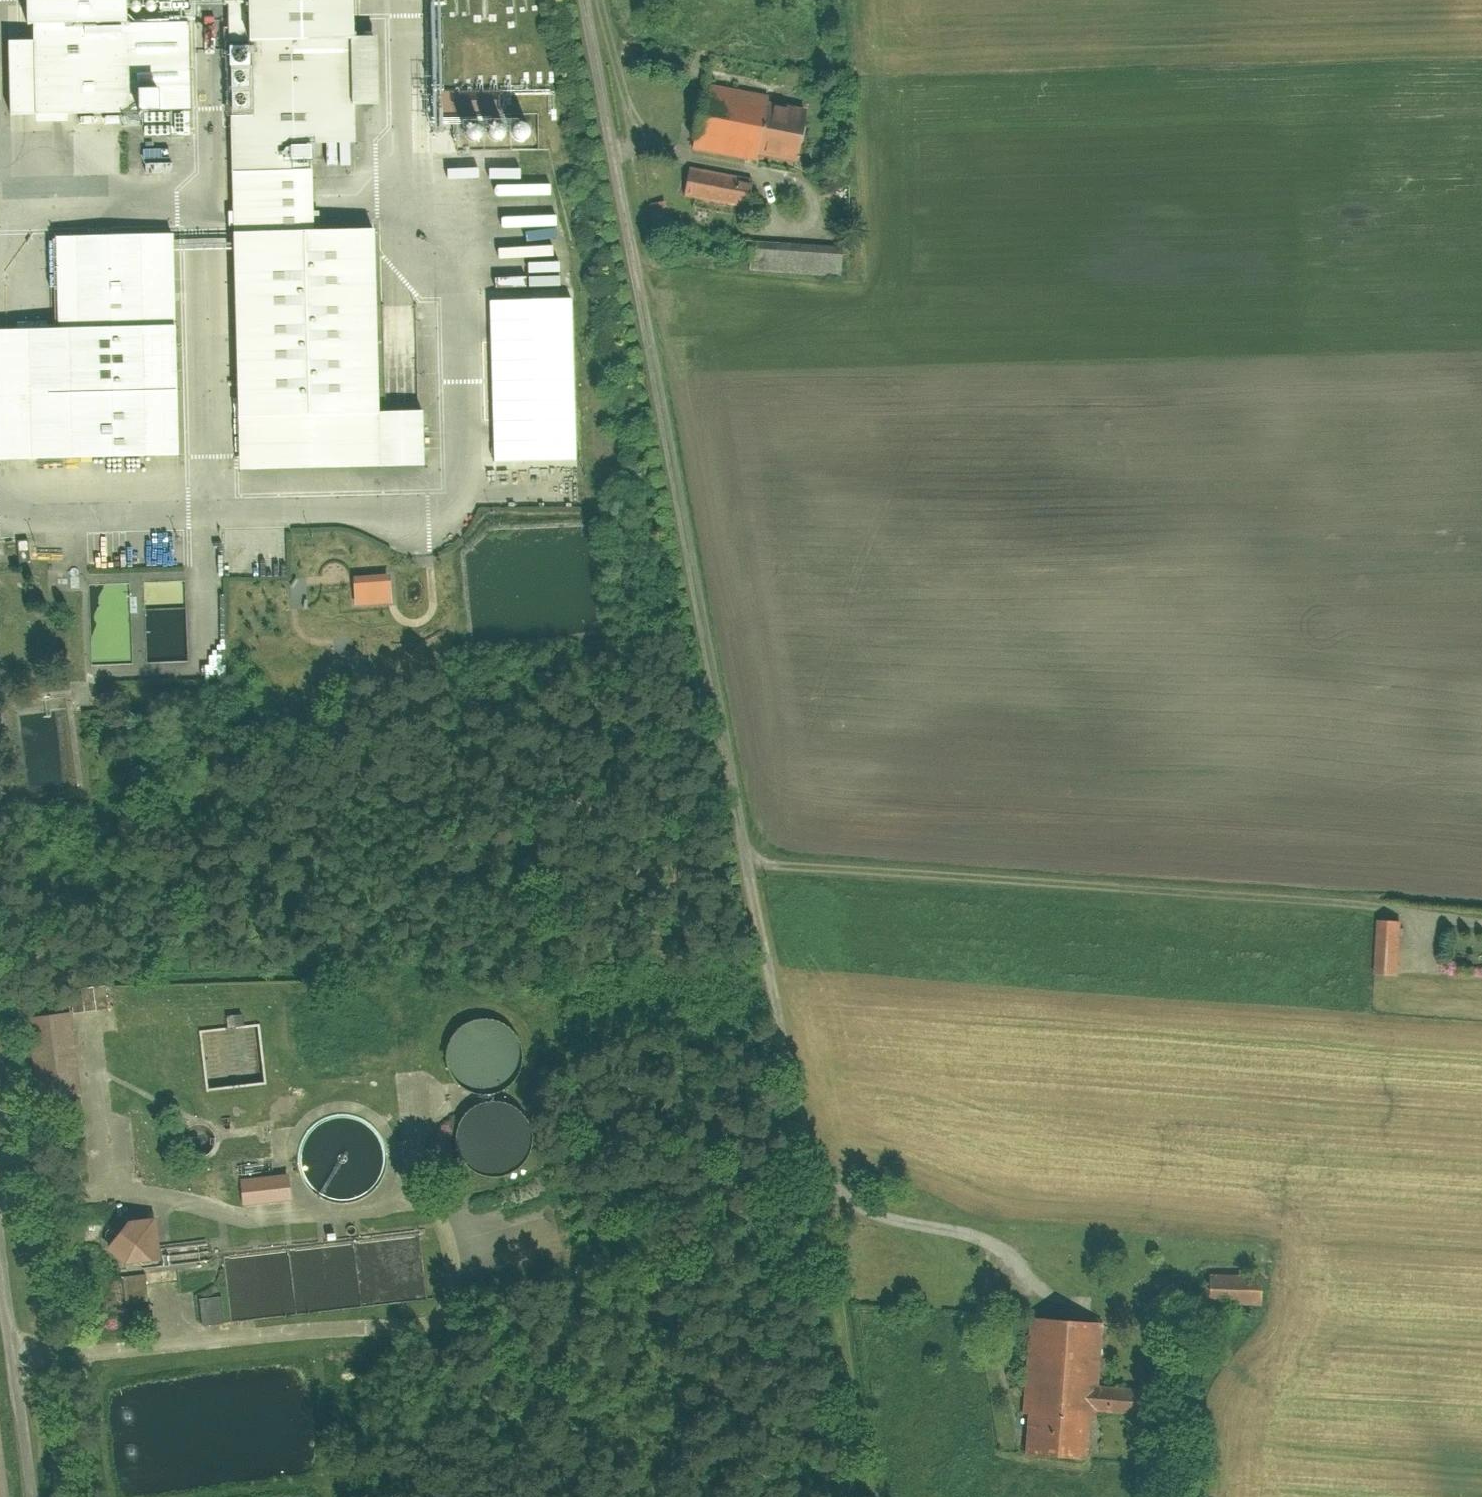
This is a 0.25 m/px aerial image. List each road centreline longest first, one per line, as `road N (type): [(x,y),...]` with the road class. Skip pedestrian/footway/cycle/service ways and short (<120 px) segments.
road 1 (residential): [(747,861),(587,0)]
road 2 (track): [(823,1170),(872,1496)]
road 3 (track): [(658,141),(633,108),(603,0)]
road 4 (track): [(34,1496),(16,1359)]
road 5 (residential): [(16,1359),(0,1230)]

